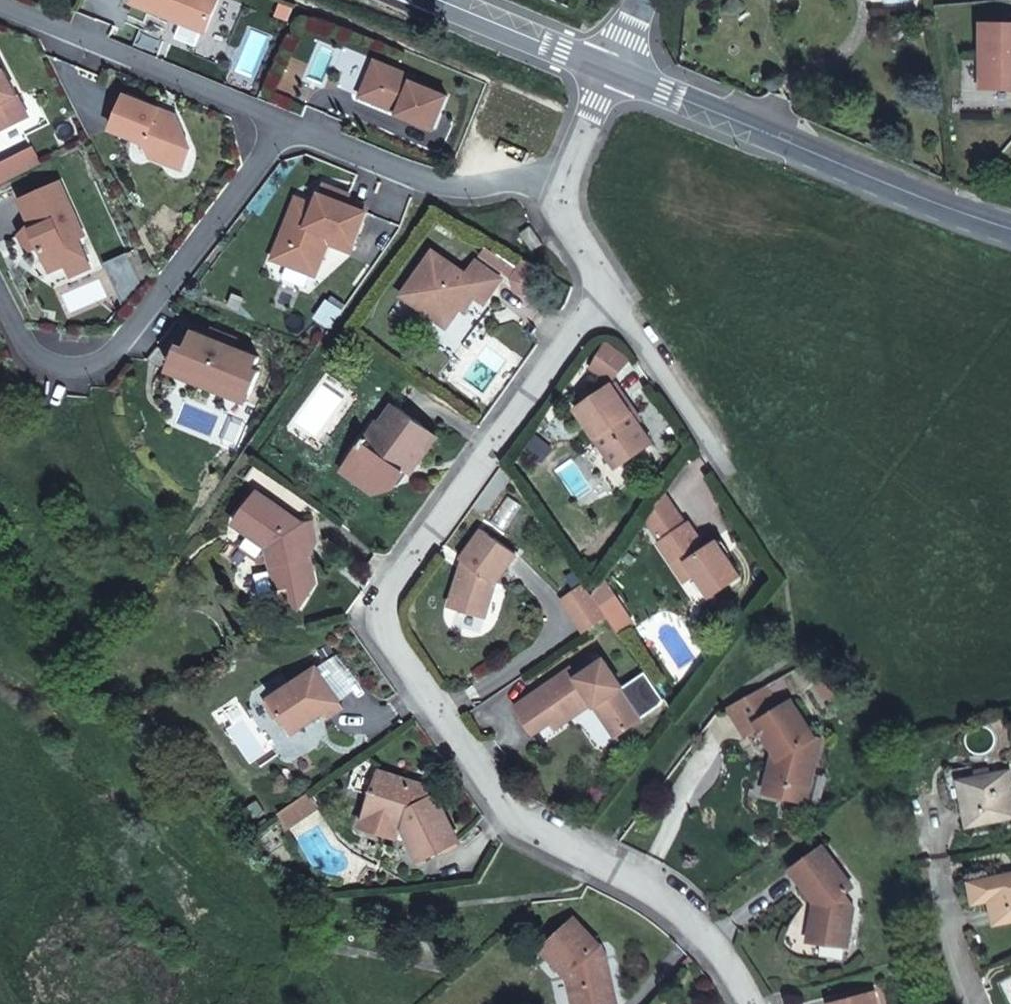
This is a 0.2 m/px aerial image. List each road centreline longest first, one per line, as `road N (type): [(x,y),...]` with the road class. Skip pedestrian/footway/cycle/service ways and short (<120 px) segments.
road 1 (residential): [(612,292),(377,605),(381,633),(493,793),(530,830),(681,912),(746,1003)]
road 2 (secondary): [(1010,229),(611,72)]
road 3 (residential): [(295,125),(0,7)]
road 4 (residential): [(114,357),(295,125)]
road 5 (residential): [(560,183),(448,186),(295,125)]
road 6 (residential): [(612,292),(736,473)]
road 7 (secondary): [(611,72),(439,0)]
road 8 (residential): [(0,295),(30,355),(114,357)]
road 9 (residential): [(938,873),(979,1003)]
road 10 (residential): [(560,183),(565,219),(612,292)]
road 11 (residential): [(611,72),(560,183)]

